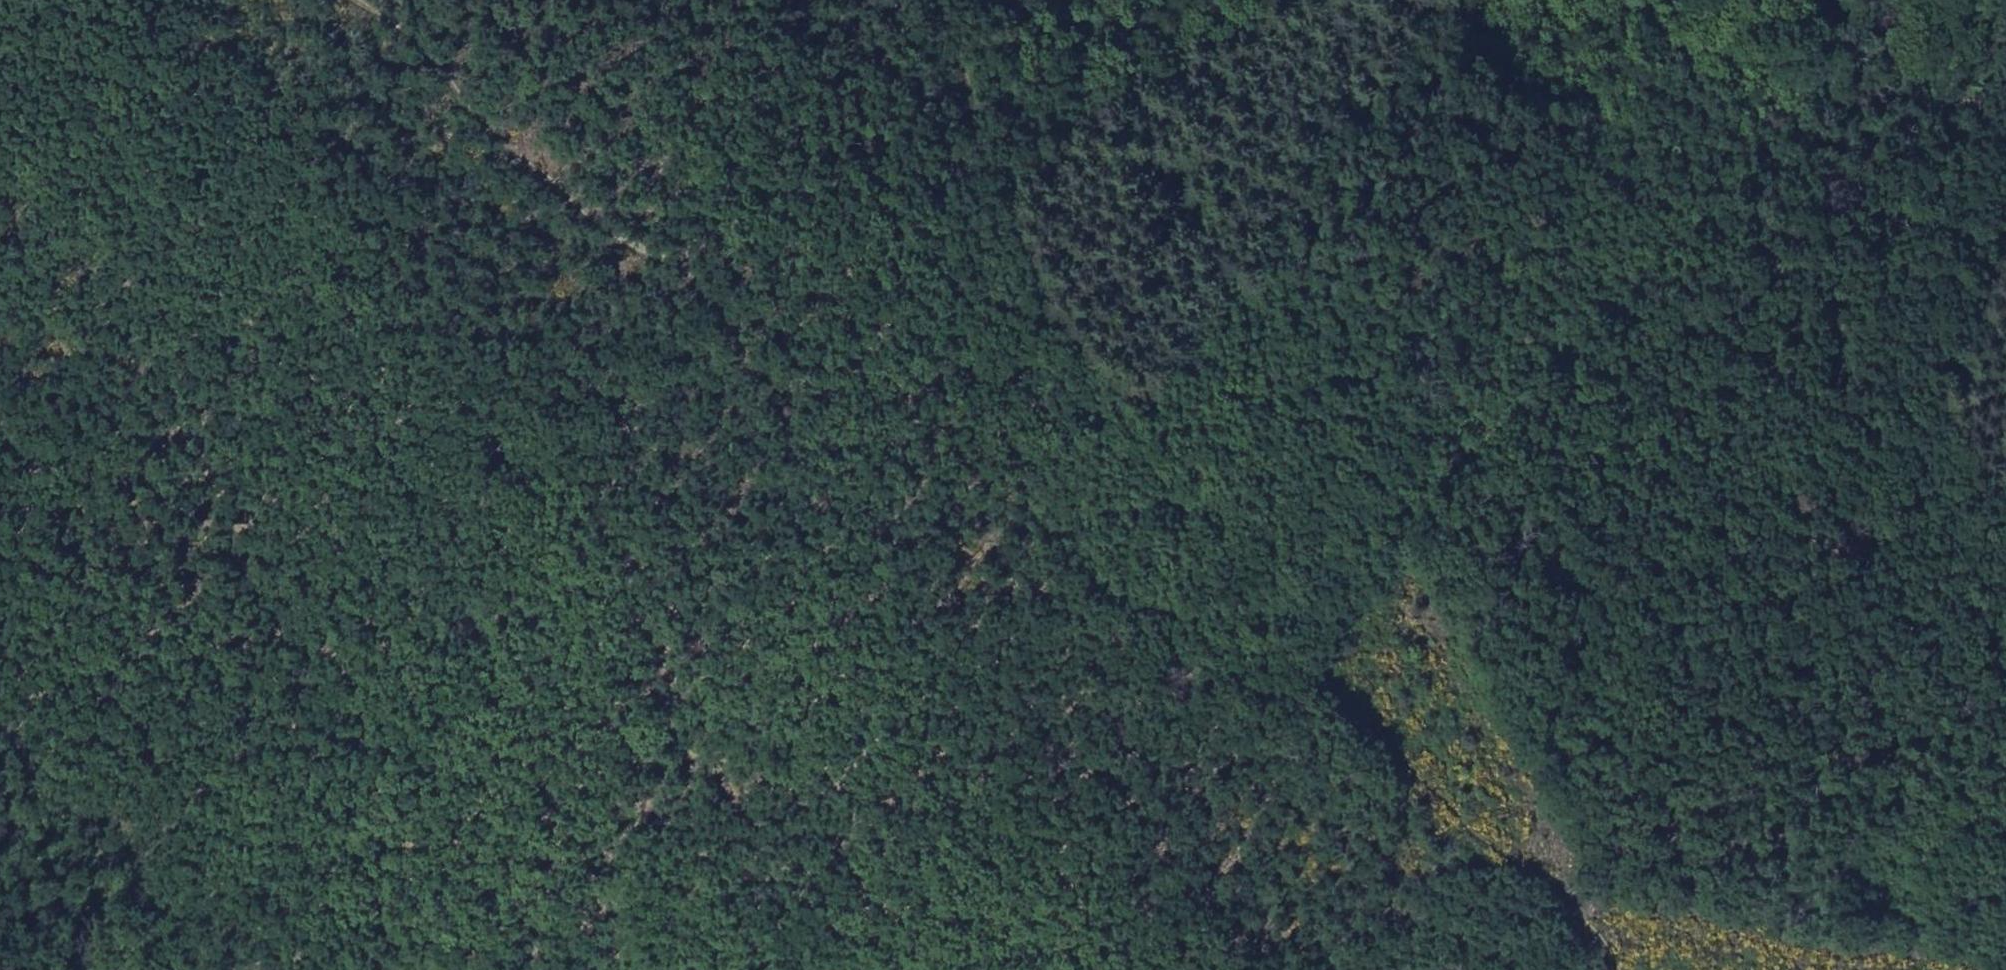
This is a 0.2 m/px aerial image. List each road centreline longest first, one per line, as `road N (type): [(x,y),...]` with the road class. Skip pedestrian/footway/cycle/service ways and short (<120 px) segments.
road 1 (track): [(1325,684),(1254,658),(911,456),(773,387),(744,364),(680,271),(632,247),(495,144),(404,37),(347,0)]
road 2 (track): [(2005,135),(1881,0)]

